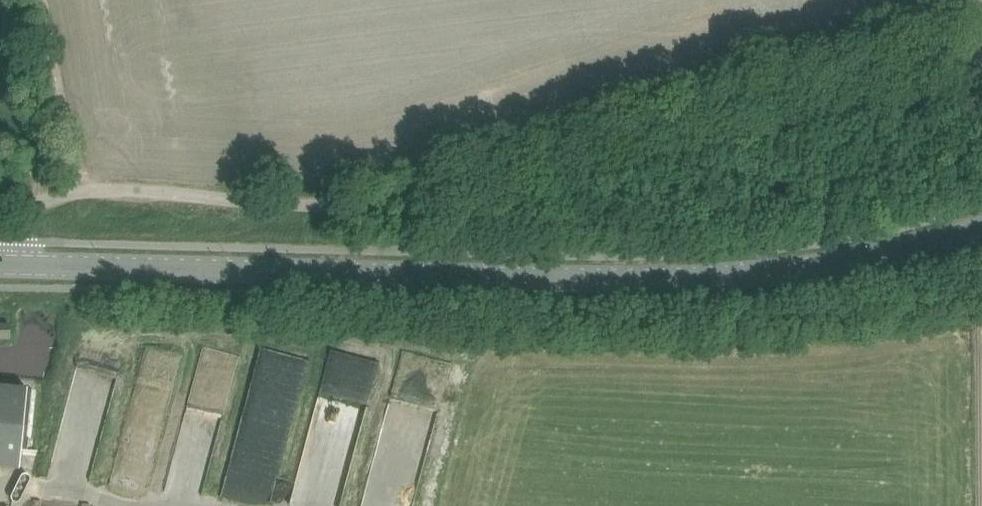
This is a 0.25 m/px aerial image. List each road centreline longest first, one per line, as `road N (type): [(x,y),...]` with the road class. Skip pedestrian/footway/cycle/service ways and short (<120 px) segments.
road 1 (unclassified): [(13,264),(22,215),(66,191),(293,203),(395,199),(710,106),(936,55)]
road 2 (tertiary): [(13,264),(744,275),(883,254),(981,228)]

